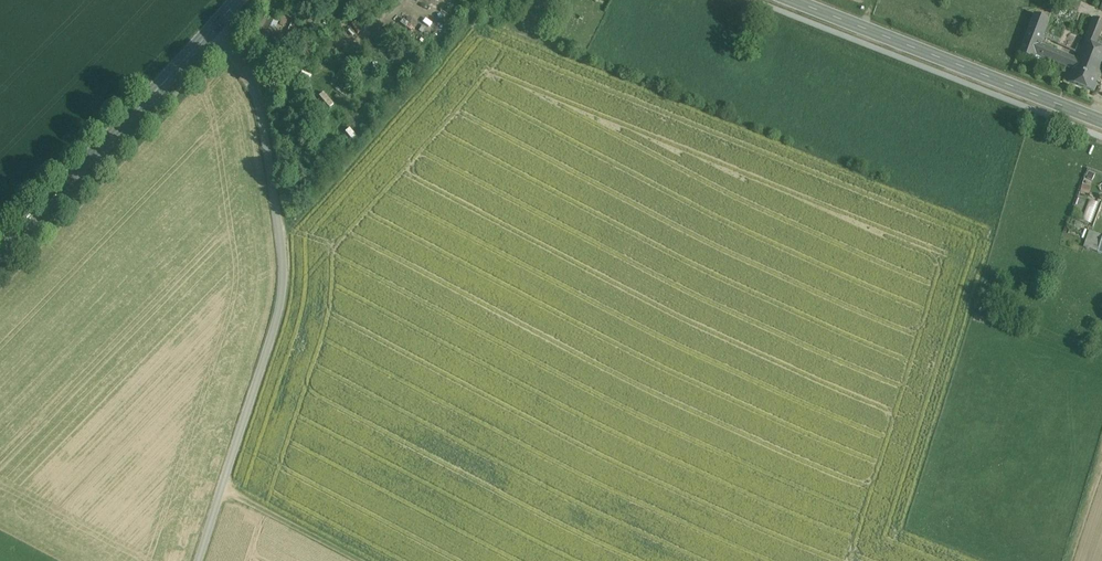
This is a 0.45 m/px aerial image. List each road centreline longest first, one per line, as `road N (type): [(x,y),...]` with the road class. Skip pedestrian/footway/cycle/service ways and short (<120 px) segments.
road 1 (unclassified): [(213,29),(251,73),(288,279),(199,560)]
road 2 (secondary): [(1101,122),(793,0)]
road 3 (primary): [(213,29),(0,255)]

